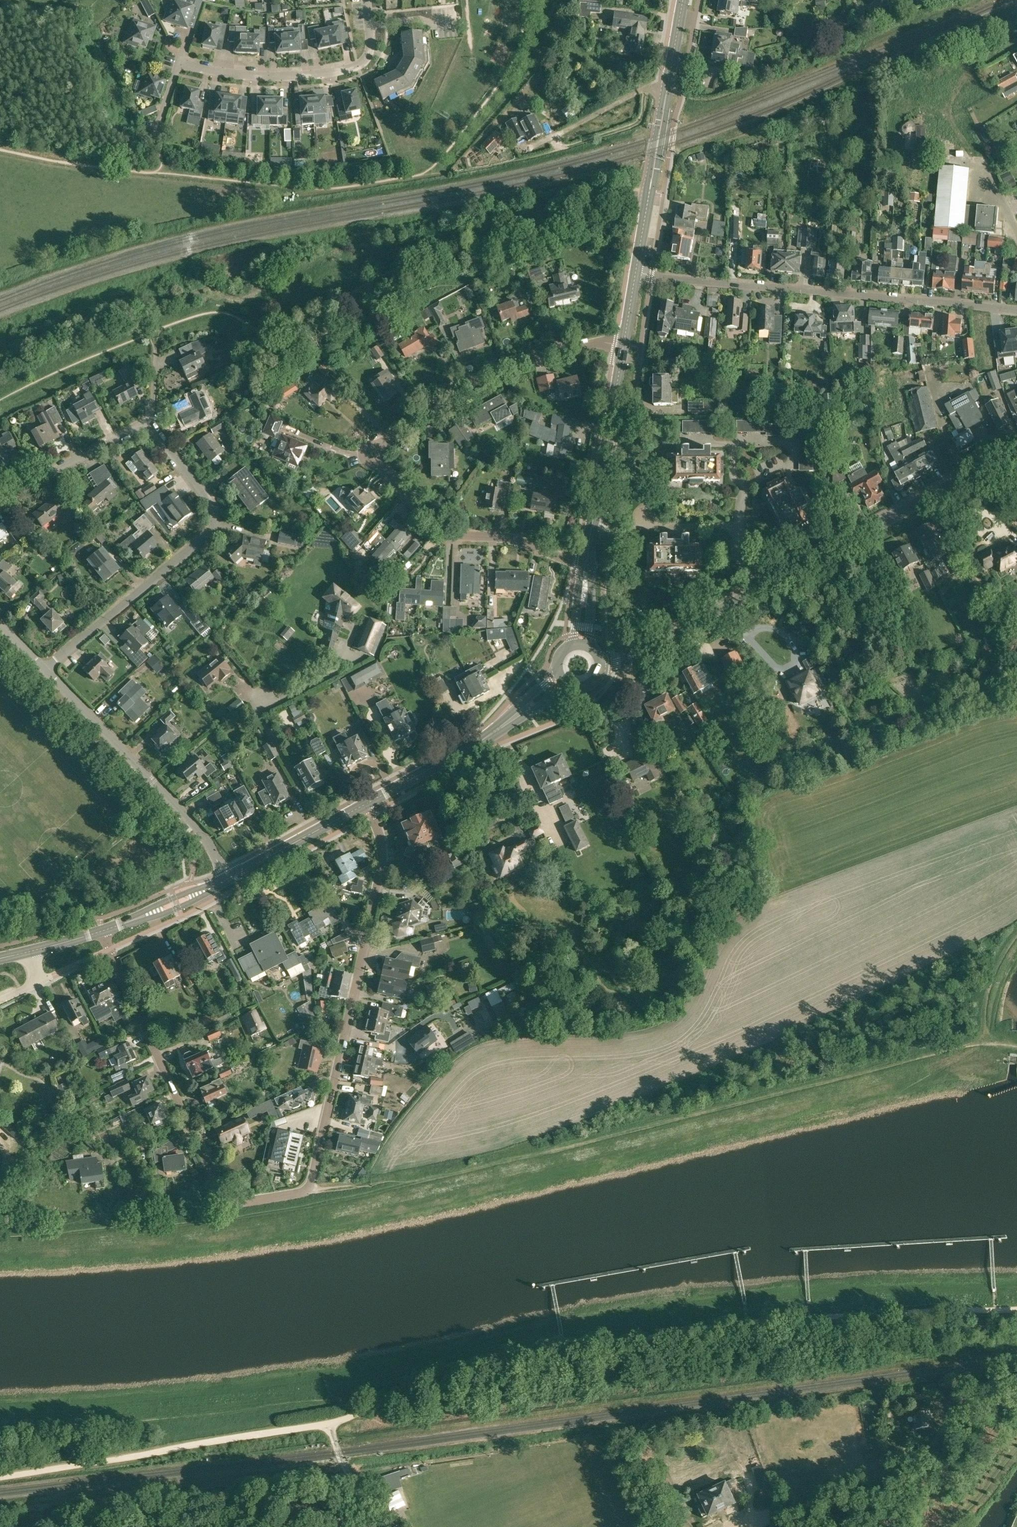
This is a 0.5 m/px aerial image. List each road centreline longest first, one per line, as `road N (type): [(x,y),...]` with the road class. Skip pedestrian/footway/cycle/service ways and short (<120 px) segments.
road 1 (track): [(1016,935),(991,979),(982,1032),(967,1047),(584,1143),(307,1190)]
road 2 (track): [(329,1422),(409,1389),(673,1334),(1016,1311)]
road 3 (residential): [(307,1190),(381,866),(367,802)]
road 4 (residential): [(635,274),(1016,309)]
road 5 (residential): [(307,1190),(229,1204),(102,930)]
road 6 (residential): [(45,669),(214,530),(215,512),(149,426)]
road 7 (track): [(0,1475),(329,1422)]
road 8 (residential): [(155,140),(179,63),(253,76),(360,65),(371,47),(367,0)]
road 9 (tertiary): [(757,587),(1016,447)]
road 10 (unclassified): [(228,877),(197,829),(45,669)]
road 11 (residential): [(378,445),(473,379),(561,351),(623,345)]
road 12 (residential): [(588,563),(505,537),(448,533),(378,462)]
road 13 (tertiary): [(588,563),(623,345)]
road 14 (tertiary): [(635,274),(668,89)]
road 15 (tertiary): [(601,668),(757,587)]
road 16 (residential): [(149,426),(0,500)]
road 17 (tertiary): [(228,877),(367,802)]
road 18 (residential): [(668,89),(645,88),(526,150)]
road 19 (tertiary): [(367,802),(497,729)]
road 20 (residential): [(746,486),(792,463),(793,443),(732,444)]

